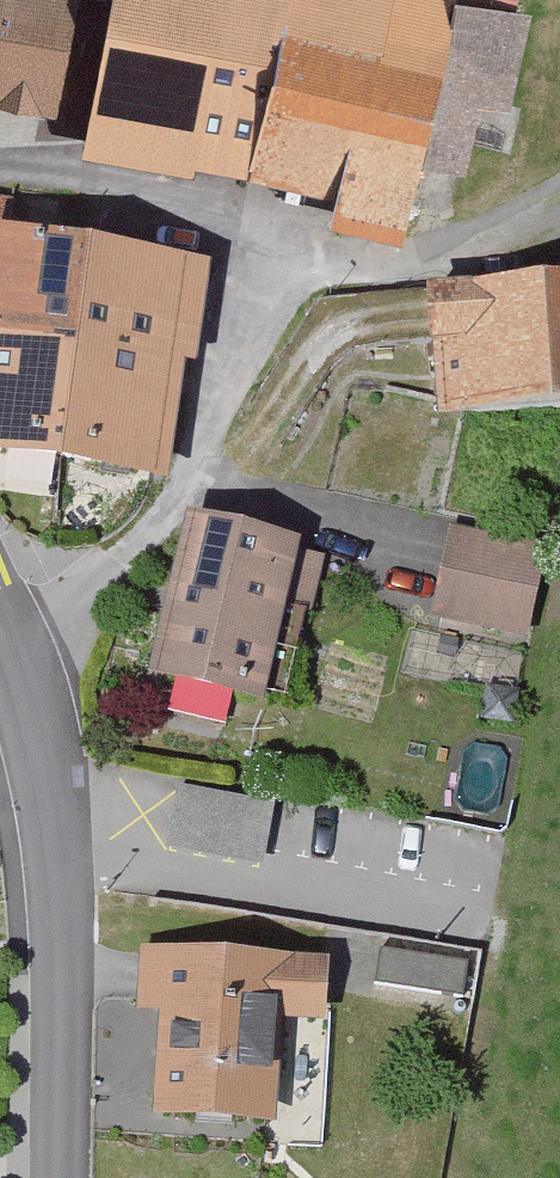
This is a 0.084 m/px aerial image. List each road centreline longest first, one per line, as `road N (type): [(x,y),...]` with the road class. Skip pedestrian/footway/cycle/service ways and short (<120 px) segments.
road 1 (unclassified): [(53,1177),(60,874),(45,757),(0,610)]

